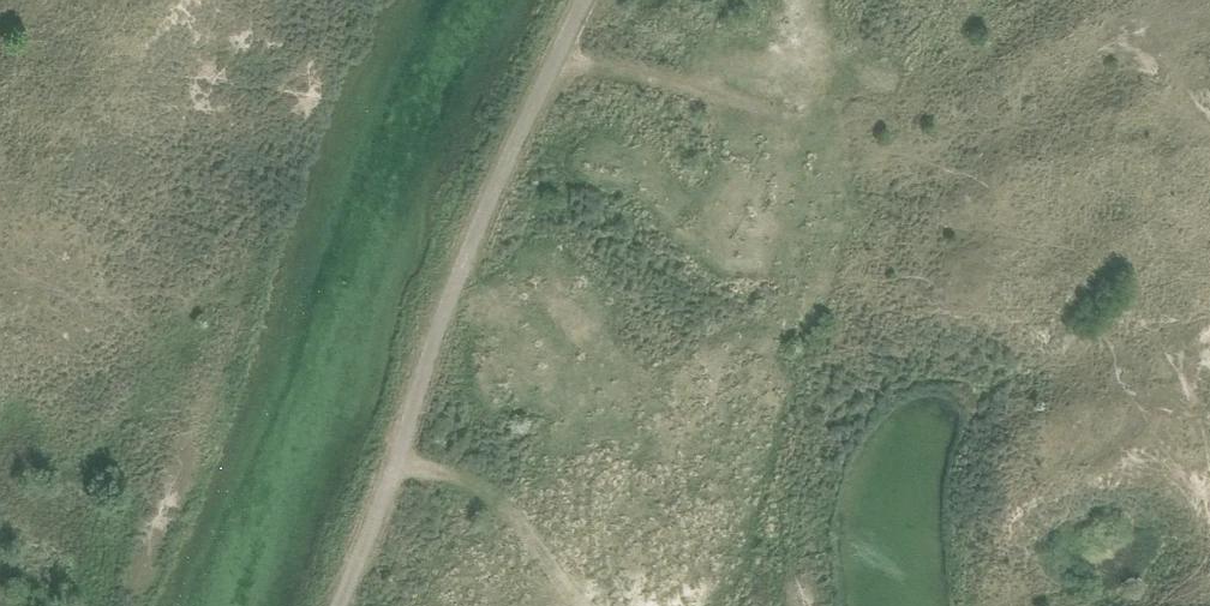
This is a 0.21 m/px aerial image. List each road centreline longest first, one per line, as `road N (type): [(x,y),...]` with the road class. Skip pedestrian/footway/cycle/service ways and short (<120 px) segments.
road 1 (track): [(590,0),(496,199),(349,605)]

